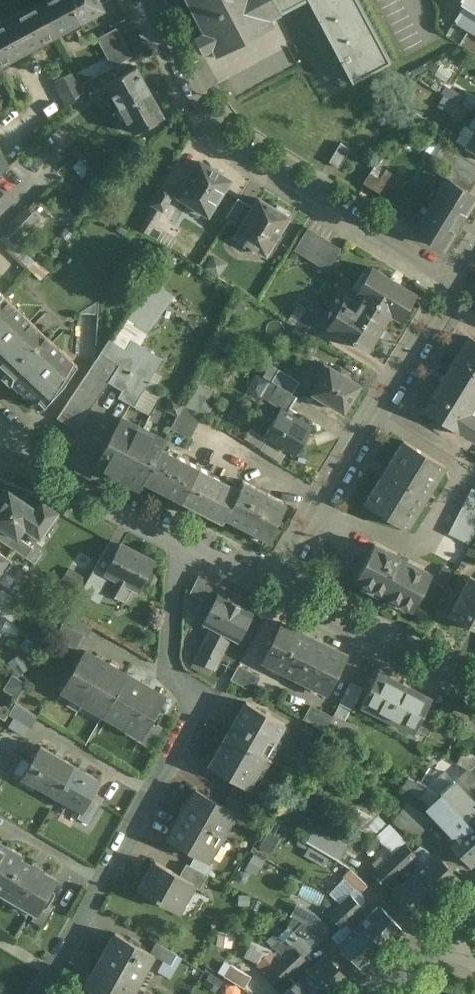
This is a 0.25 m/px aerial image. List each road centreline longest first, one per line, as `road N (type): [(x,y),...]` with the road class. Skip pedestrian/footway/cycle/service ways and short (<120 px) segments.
road 1 (residential): [(37,993),(203,693),(176,665),(179,534)]
road 2 (residential): [(141,0),(205,102),(268,167),(451,271)]
road 3 (residential): [(262,578),(451,271)]
road 4 (residential): [(474,679),(262,578)]
road 5 (residential): [(179,534),(69,482),(9,425)]

